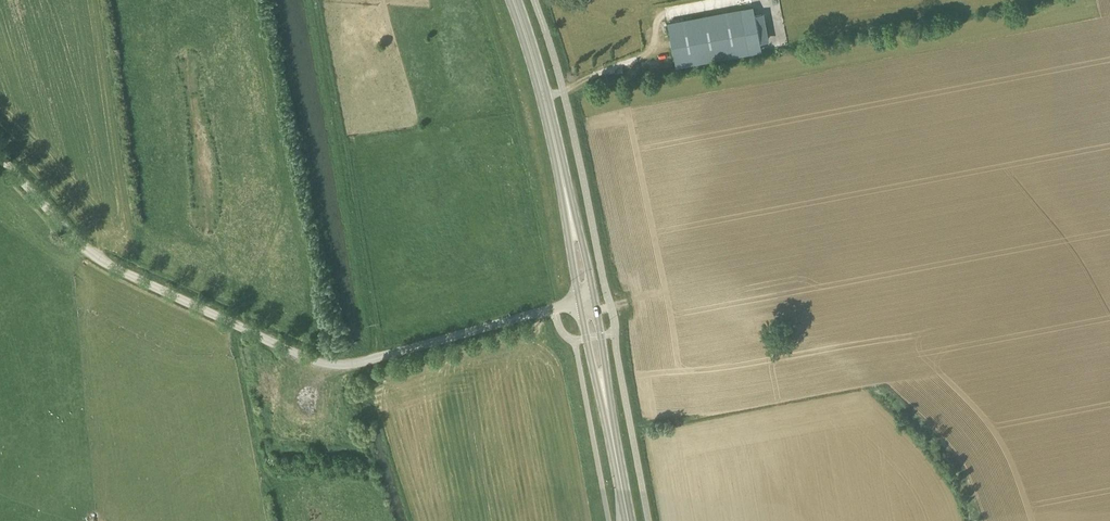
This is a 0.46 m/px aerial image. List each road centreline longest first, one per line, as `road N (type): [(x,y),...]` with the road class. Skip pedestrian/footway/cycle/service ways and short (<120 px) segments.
road 1 (unclassified): [(0,159),(97,259),(328,365),(371,360),(588,300)]
road 2 (track): [(379,358),(314,0)]
road 3 (primary): [(588,300),(513,0)]
road 4 (primary): [(631,520),(588,300)]

